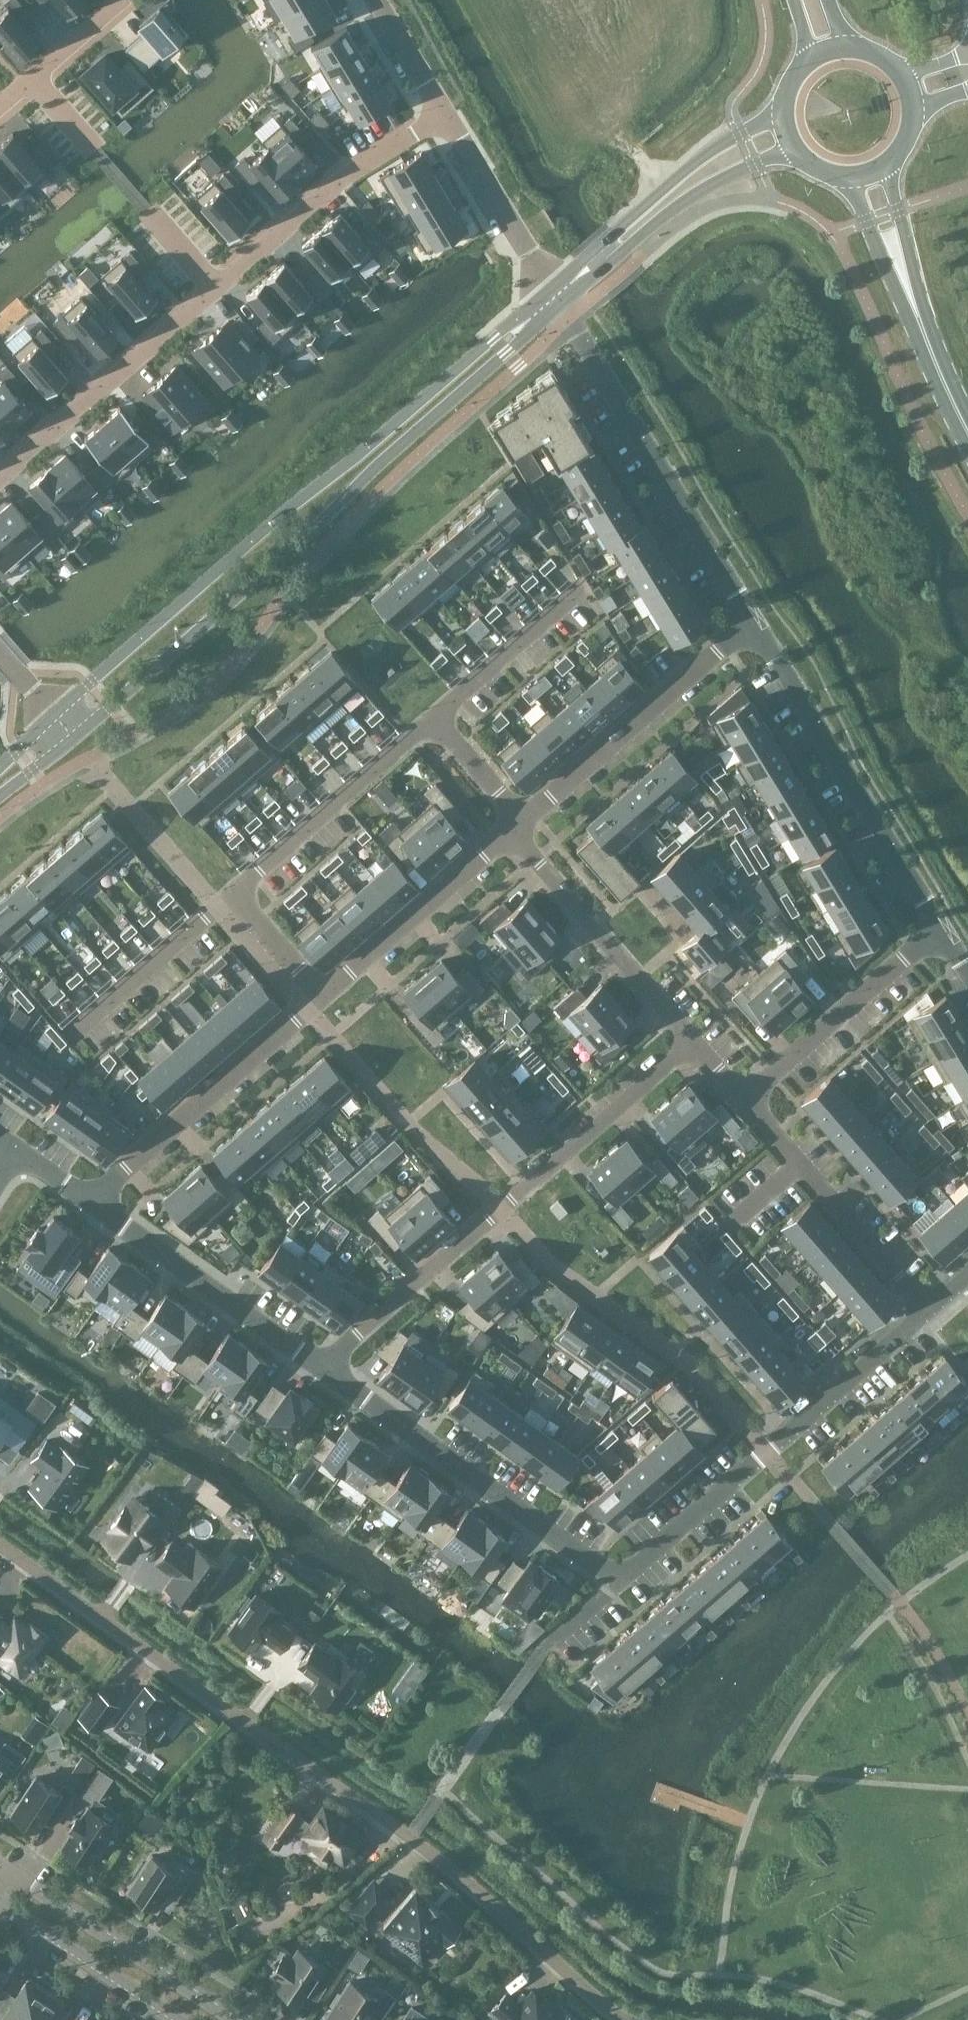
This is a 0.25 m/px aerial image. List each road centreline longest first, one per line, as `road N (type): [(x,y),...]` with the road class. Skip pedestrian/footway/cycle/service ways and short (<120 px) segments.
road 1 (residential): [(626,2019),(410,1835),(0,1544)]
road 2 (tertiary): [(552,287),(286,507),(55,715)]
road 3 (tertiary): [(73,736),(561,302)]
road 4 (residential): [(0,472),(348,169),(444,109)]
road 5 (residential): [(688,1036),(327,1371)]
road 6 (residential): [(618,1581),(925,1306)]
road 7 (residential): [(751,620),(561,302)]
road 8 (residential): [(941,929),(751,620)]
road 9 (residential): [(327,1371),(618,1581)]
road 10 (residential): [(325,998),(93,1202)]
road 11 (residential): [(751,620),(525,820)]
road 12 (tertiary): [(783,113),(686,166),(552,287)]
road 13 (residential): [(93,1202),(327,1371)]
road 14 (tertiary): [(561,302),(713,181),(795,148)]
road 15 (unclassified): [(235,2019),(0,1868)]
road 16 (residential): [(746,1100),(925,1306)]
road 17 (residential): [(512,833),(688,1036)]
road 18 (residential): [(232,894),(433,718)]
road 19 (residential): [(746,1100),(941,929)]
road 20 (residential): [(512,833),(325,998)]
road 21 (unclassified): [(0,1904),(178,2019)]
road 22 (residential): [(552,287),(444,109)]
road 23 (residential): [(77,1027),(232,894)]
road 24 (residential): [(433,718),(577,590)]
road 25 (primary): [(848,177),(929,345)]
road 26 (primary): [(929,345),(886,164)]
road 27 (residential): [(0,104),(120,0)]
road 28 (residential): [(232,894),(325,998)]
road 29 (residential): [(433,718),(525,820)]
road 30 (residential): [(444,109),(378,0)]

